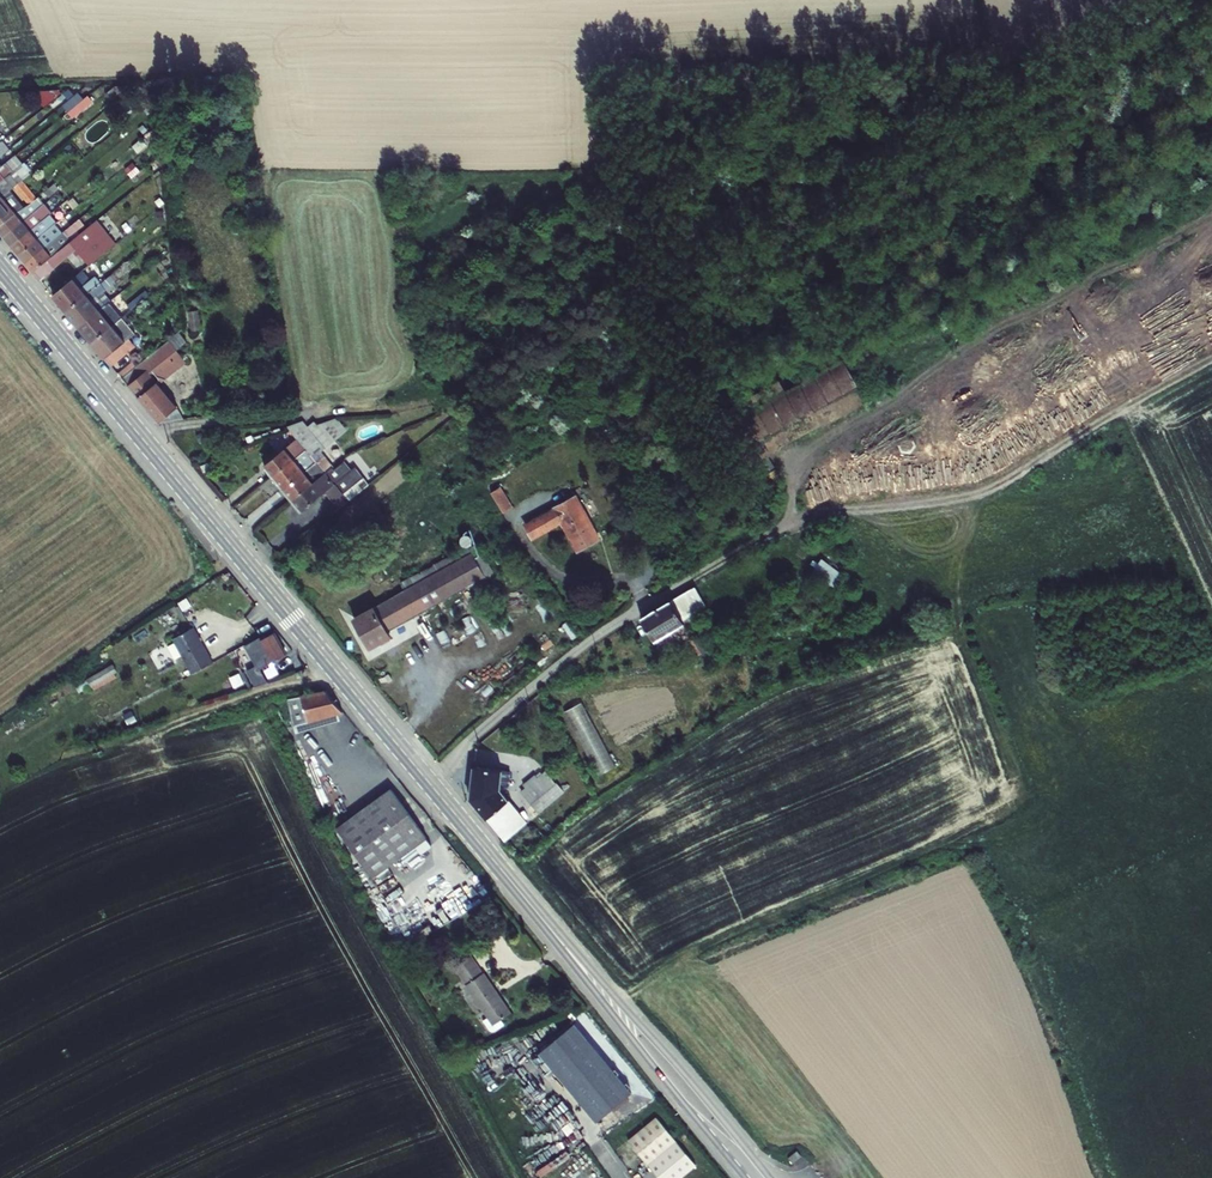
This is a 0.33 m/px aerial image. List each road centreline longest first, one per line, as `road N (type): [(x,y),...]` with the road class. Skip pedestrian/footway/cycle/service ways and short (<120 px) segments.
road 1 (track): [(1211,347),(1127,404),(807,516),(694,578),(580,648),(430,784)]
road 2 (secondary): [(0,267),(561,942)]
road 3 (secondary): [(770,1177),(561,942)]
road 4 (secondary): [(561,942),(744,1177)]

